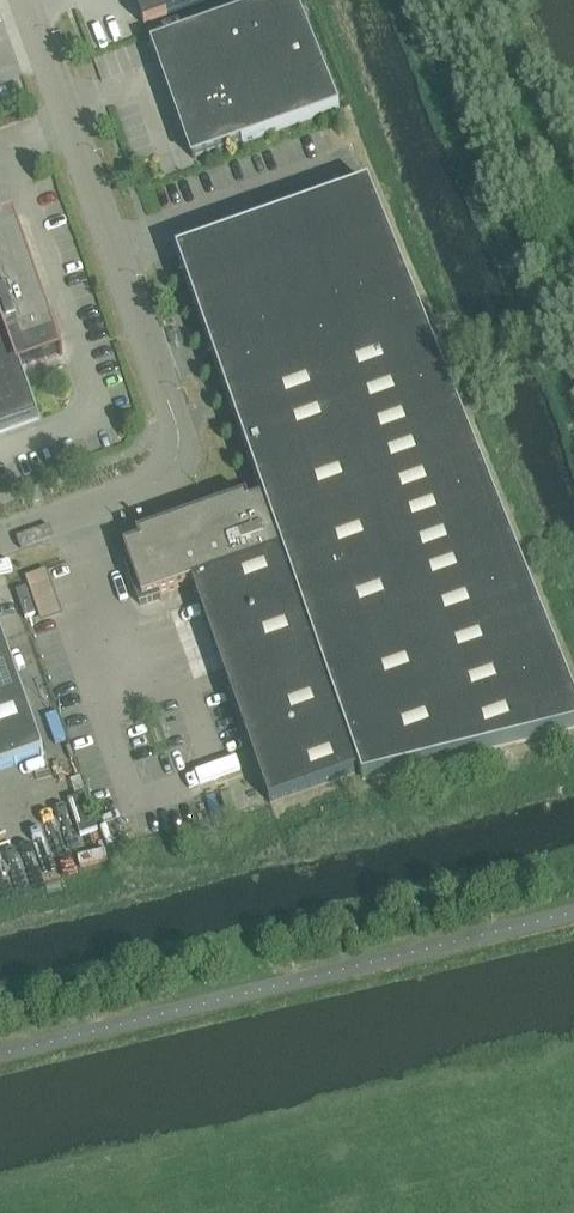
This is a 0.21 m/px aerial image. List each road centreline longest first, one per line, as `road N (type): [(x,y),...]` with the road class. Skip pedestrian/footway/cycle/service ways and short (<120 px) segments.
road 1 (unclassified): [(0,534),(159,476),(174,457),(178,433),(26,0)]

